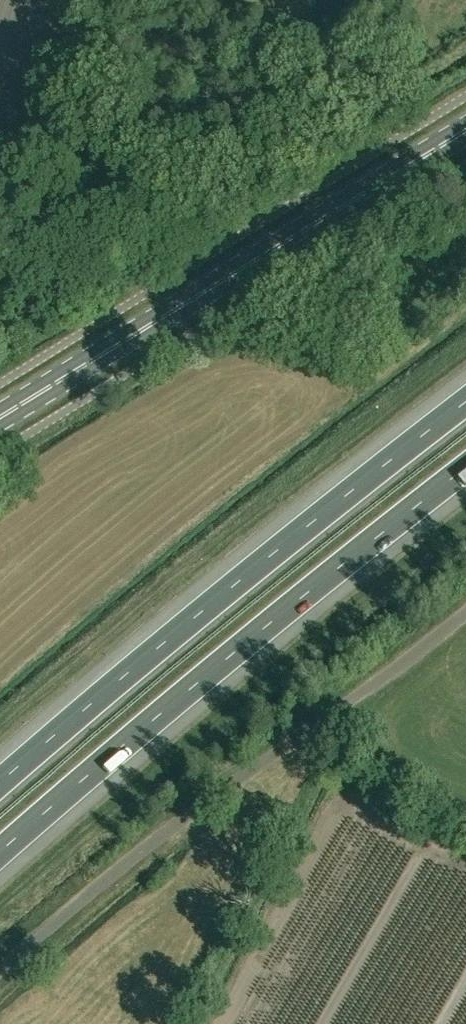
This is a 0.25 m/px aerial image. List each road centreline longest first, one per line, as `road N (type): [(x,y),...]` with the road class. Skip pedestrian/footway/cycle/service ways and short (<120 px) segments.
road 1 (motorway): [(0,854),(191,686),(465,469)]
road 2 (motorway): [(465,403),(149,653),(0,783)]
road 3 (unclassified): [(0,969),(148,846),(465,613)]
road 4 (secondary): [(0,421),(465,135)]

